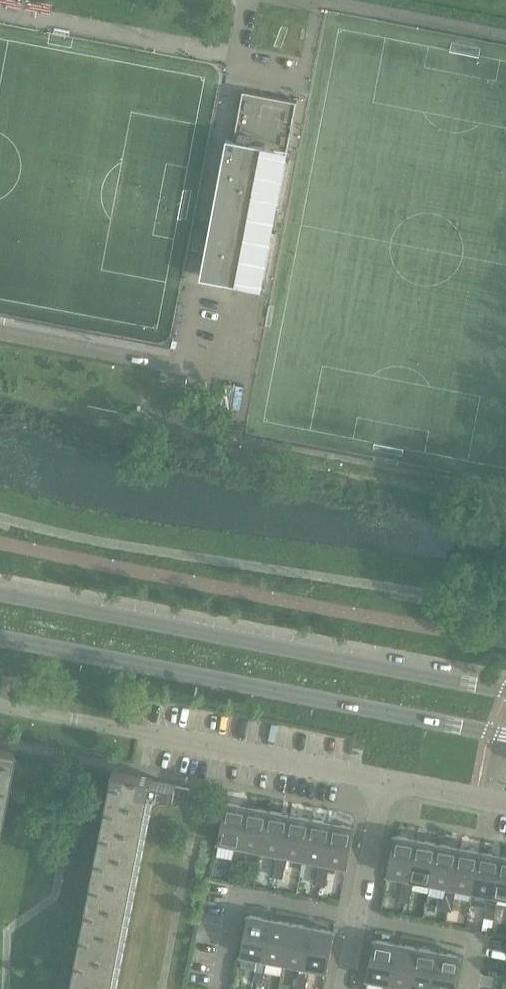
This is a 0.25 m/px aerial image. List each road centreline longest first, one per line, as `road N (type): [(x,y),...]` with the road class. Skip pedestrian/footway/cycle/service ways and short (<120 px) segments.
road 1 (secondary): [(0,639),(505,737)]
road 2 (secondary): [(505,690),(0,594)]
road 3 (residential): [(0,709),(384,781)]
road 4 (residential): [(339,988),(384,781)]
road 5 (residential): [(384,781),(505,804)]

